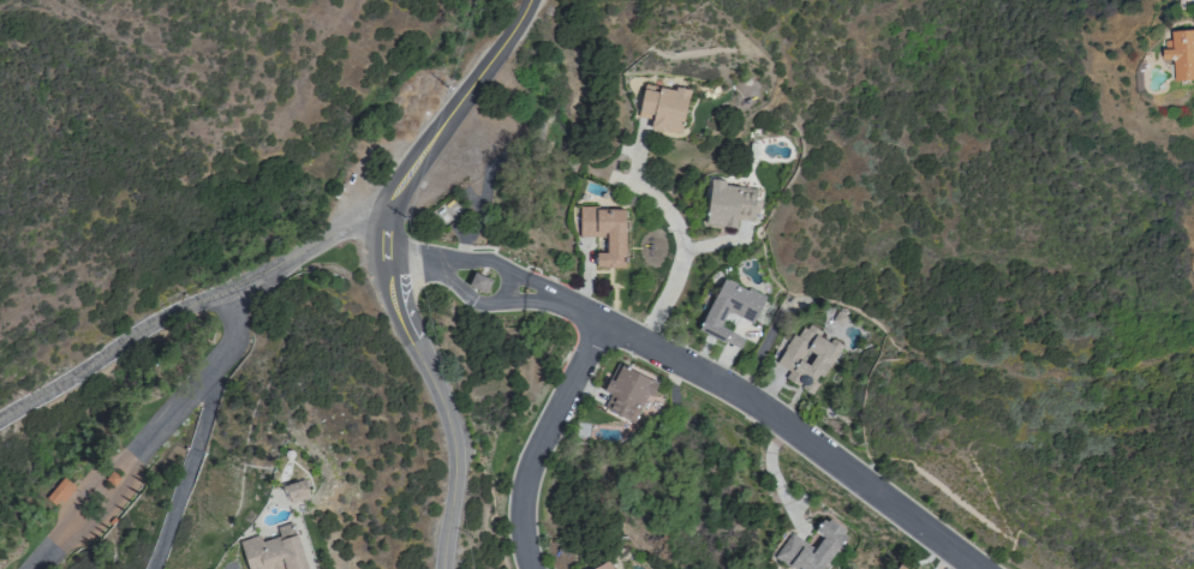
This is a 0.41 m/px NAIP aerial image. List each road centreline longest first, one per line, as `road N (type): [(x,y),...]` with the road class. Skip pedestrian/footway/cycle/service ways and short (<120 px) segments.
road 1 (residential): [(527,291),(746,399),(973,568)]
road 2 (residential): [(347,227),(265,276),(154,325),(0,421)]
road 3 (secondary): [(445,568),(453,436),(402,324),(389,264)]
road 4 (residential): [(231,292),(240,335),(233,354),(92,504)]
road 5 (residential): [(529,568),(524,493),(601,324)]
road 6 (primary): [(396,198),(531,0)]
road 7 (residential): [(389,264),(527,291)]

